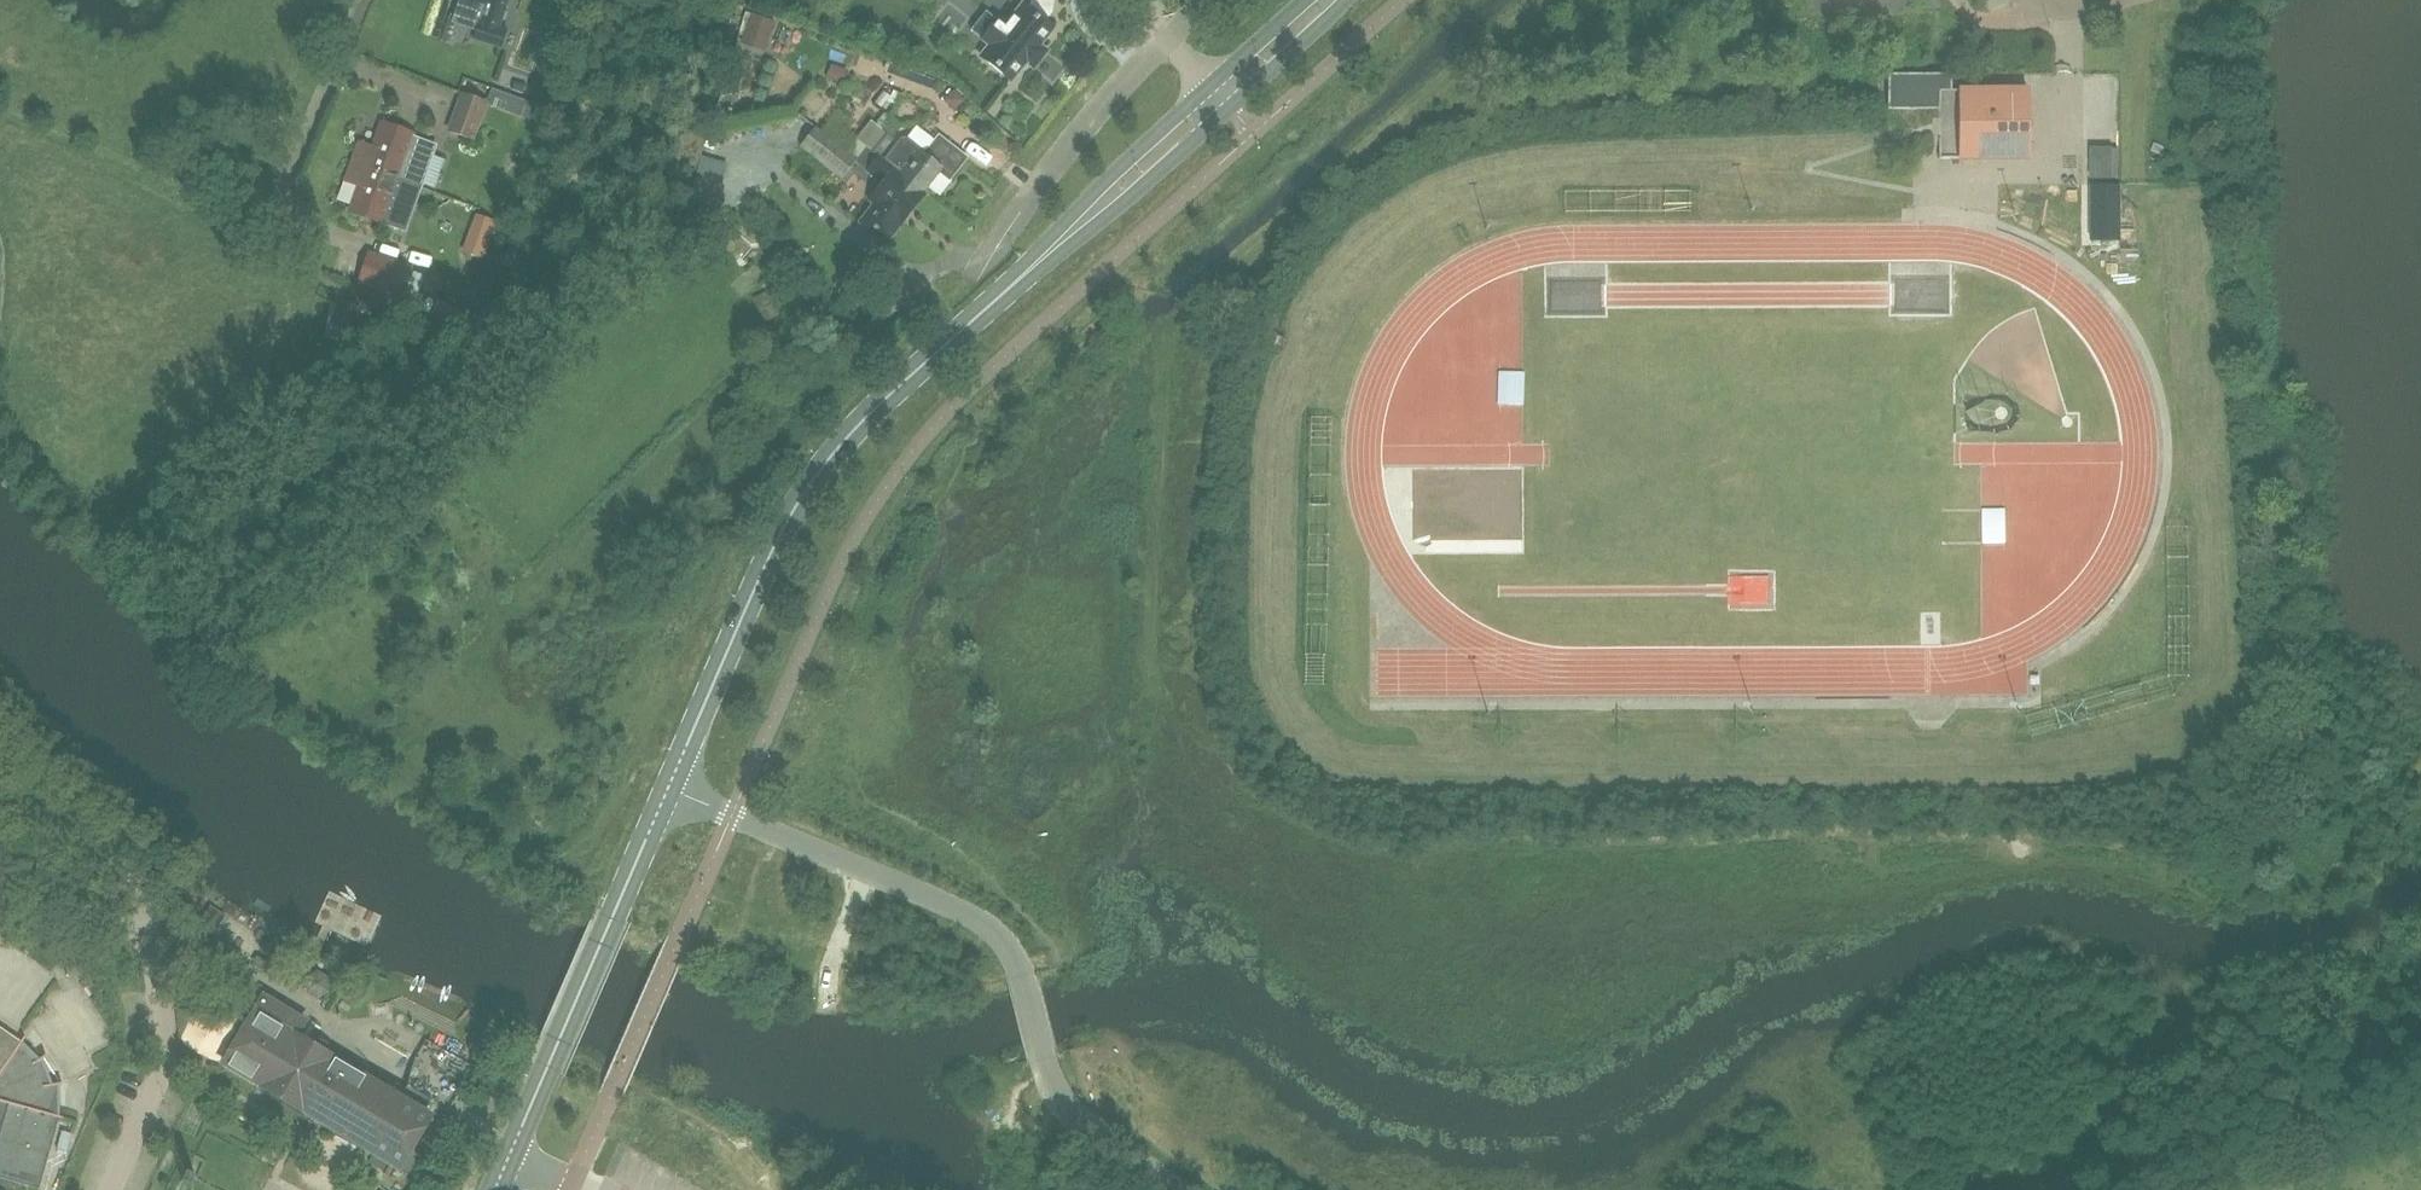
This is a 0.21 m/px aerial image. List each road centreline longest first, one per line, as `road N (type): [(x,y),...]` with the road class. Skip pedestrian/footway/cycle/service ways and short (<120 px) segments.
road 1 (tertiary): [(669,788),(776,543),(815,479),(861,425),(1051,250)]
road 2 (unclassified): [(1176,1189),(1096,1133),(1052,1088),(1022,974),(999,939),(939,901),(733,816)]
road 3 (tertiary): [(511,1159),(669,788)]
road 4 (residential): [(1170,37),(1076,136),(981,276)]
road 5 (unclassified): [(113,1189),(166,1046),(153,936)]
road 6 (residential): [(265,231),(364,0)]
road 7 (tertiary): [(1051,250),(1127,200),(1231,108)]
road 8 (tertiary): [(1210,86),(1109,178),(1051,250)]
road 9 (tertiary): [(1231,108),(1344,0)]
road 10 (track): [(866,872),(839,937),(826,1000)]
road 11 (tertiary): [(1305,0),(1210,86)]

